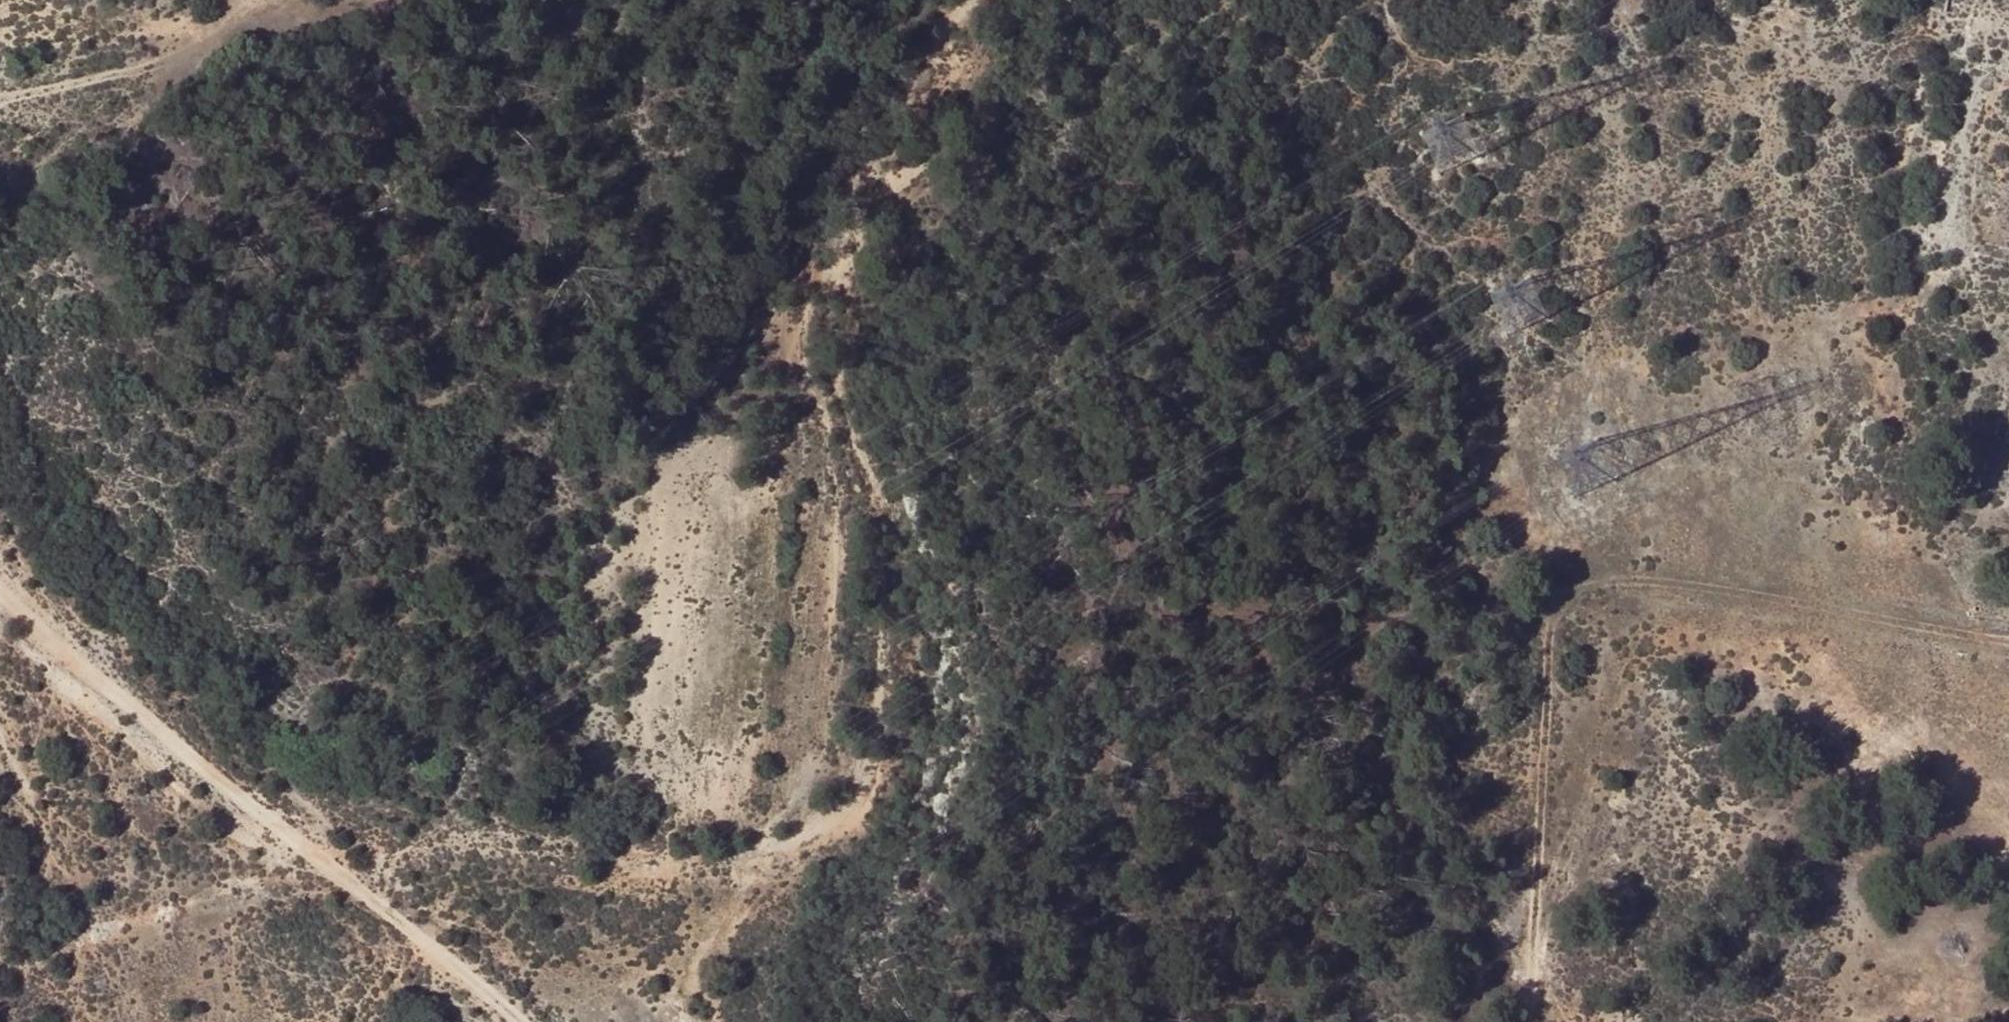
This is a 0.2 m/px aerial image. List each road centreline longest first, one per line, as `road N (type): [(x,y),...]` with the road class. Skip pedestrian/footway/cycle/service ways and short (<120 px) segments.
road 1 (track): [(1523,1021),(1556,599),(1575,588),(1643,580),(2008,646)]
road 2 (track): [(518,1021),(105,689),(0,593)]

